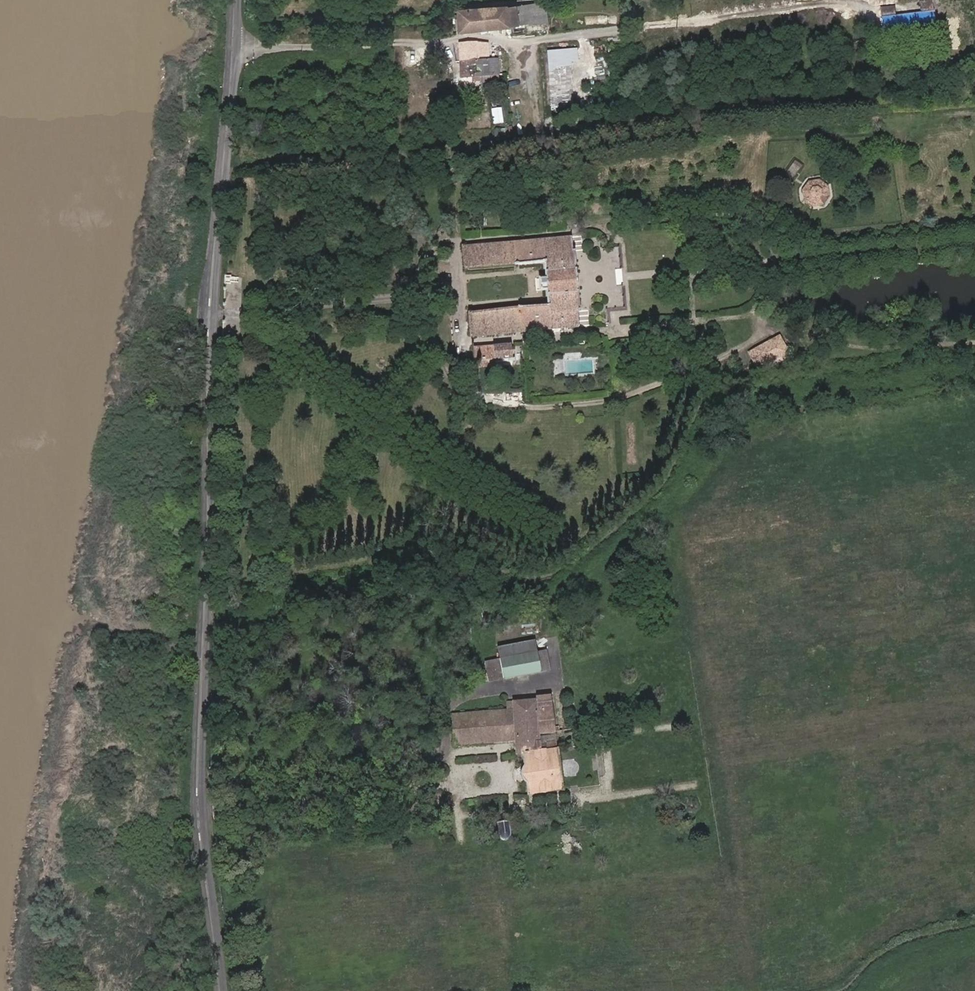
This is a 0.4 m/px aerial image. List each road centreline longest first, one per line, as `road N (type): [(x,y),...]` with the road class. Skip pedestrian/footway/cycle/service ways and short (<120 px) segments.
road 1 (tertiary): [(238,0),(215,310),(203,793),(225,990)]
road 2 (track): [(974,373),(713,411),(673,507),(602,564),(543,586),(448,558),(208,641)]
road 3 (track): [(215,310),(452,293)]

